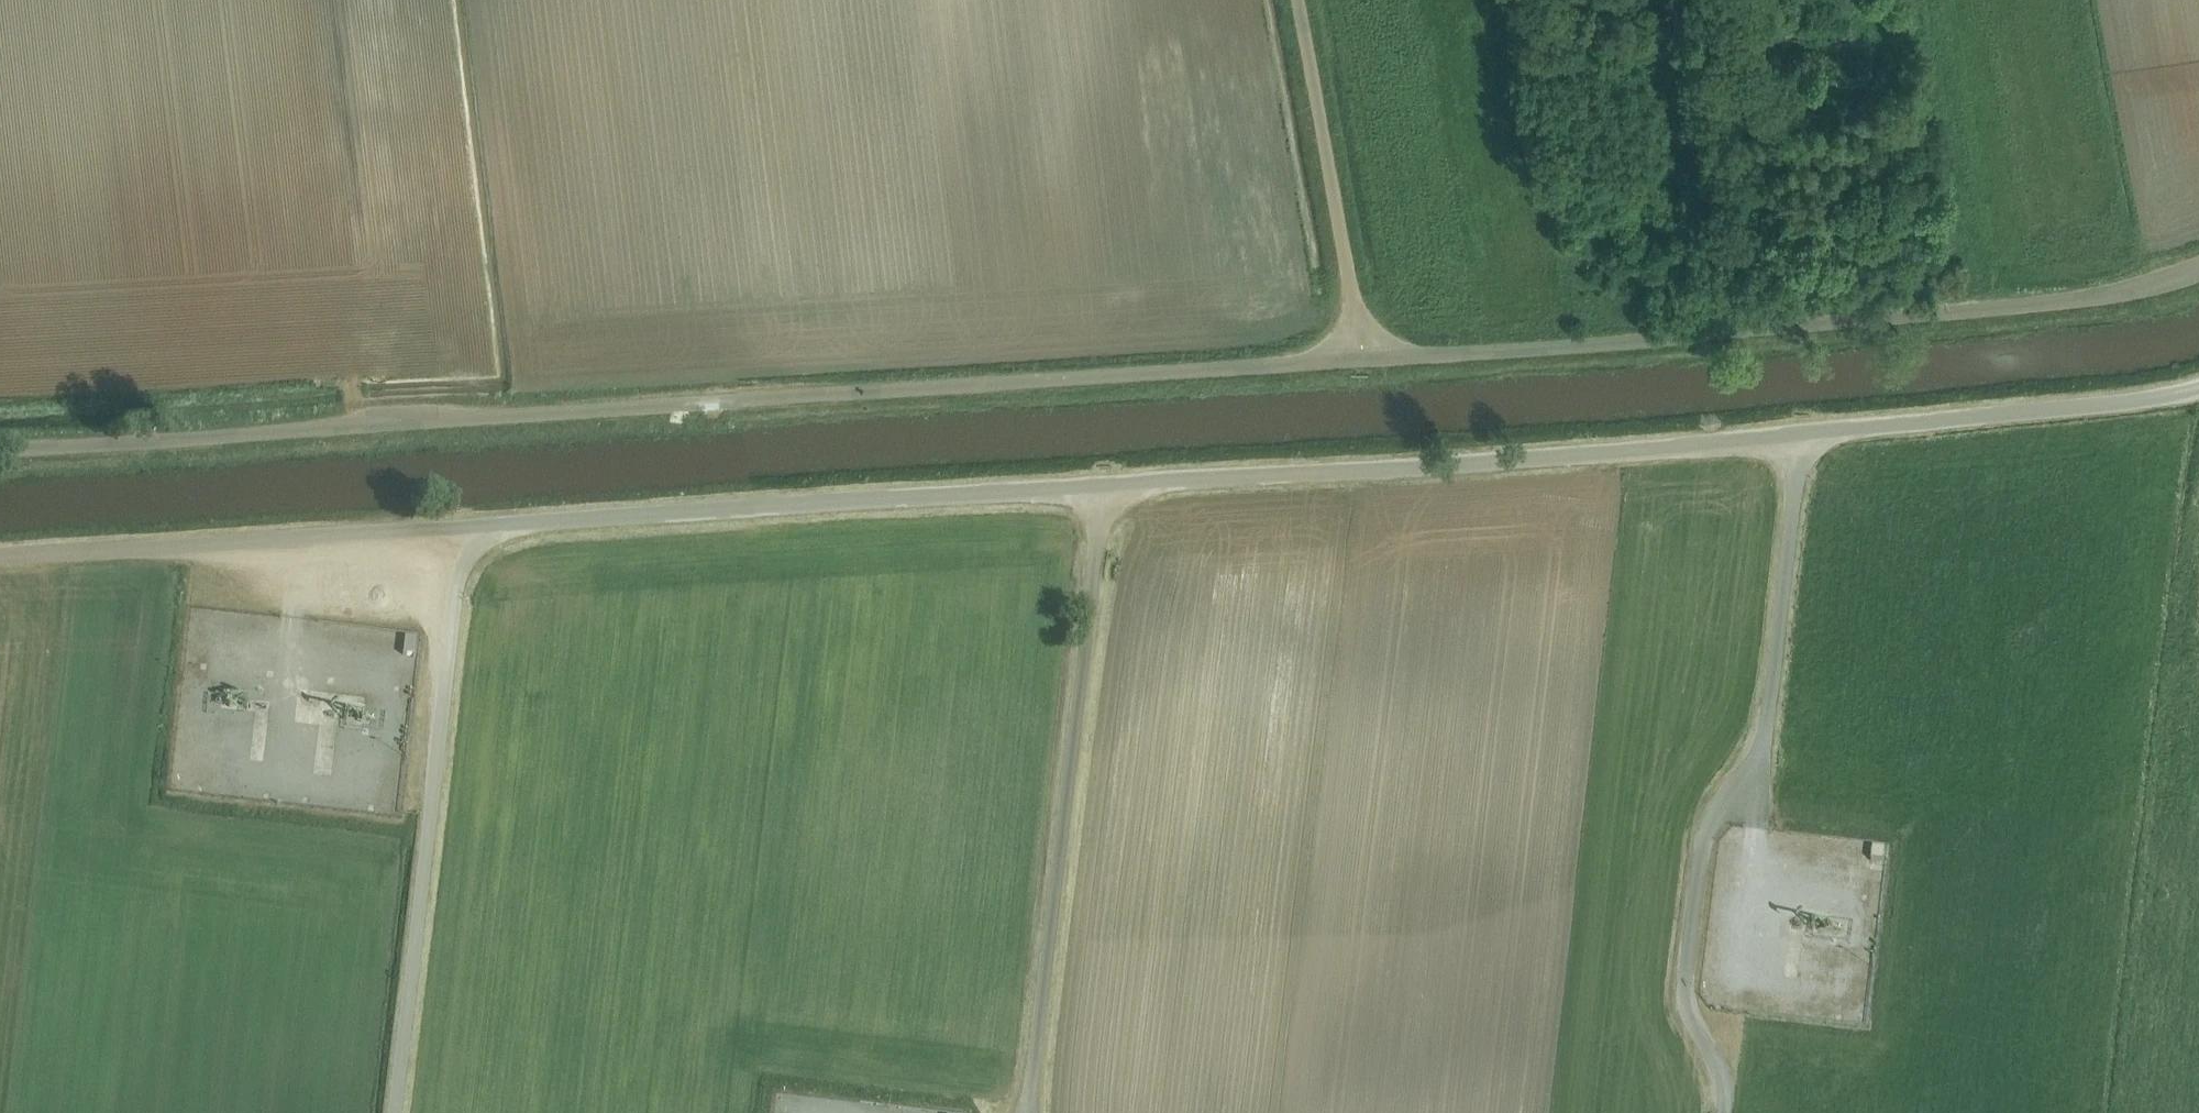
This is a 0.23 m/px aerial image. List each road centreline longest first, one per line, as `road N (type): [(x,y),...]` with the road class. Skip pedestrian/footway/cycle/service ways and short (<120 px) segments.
road 1 (unclassified): [(1365,361),(0,451)]
road 2 (unclassified): [(2198,270),(2047,304),(1365,361)]
road 3 (track): [(1805,433),(1763,751),(1709,823),(1695,899),(1683,1002),(1724,1083),(1720,1112)]
road 4 (track): [(1102,484),(1037,1112)]
road 5 (track): [(389,1112),(458,528)]
road 6 (unclassified): [(1365,361),(1297,0)]

